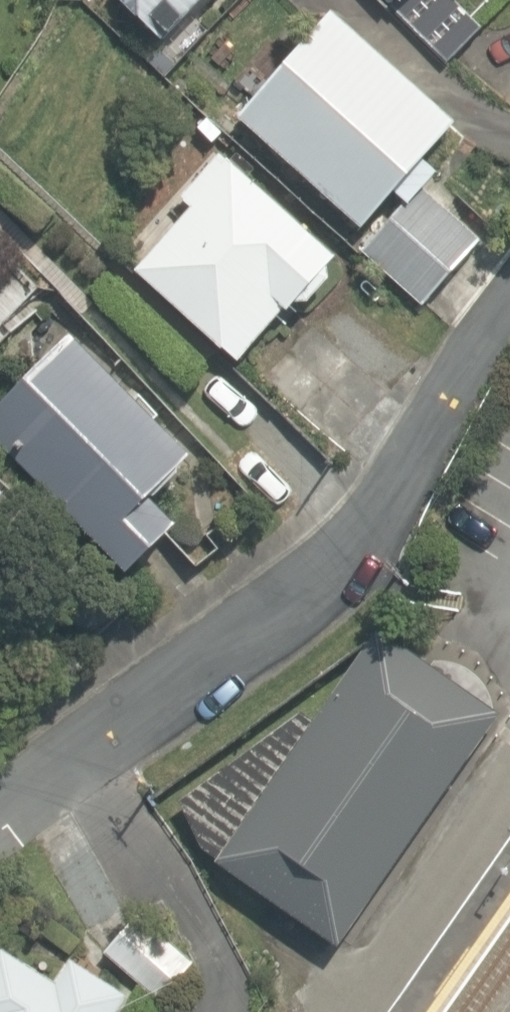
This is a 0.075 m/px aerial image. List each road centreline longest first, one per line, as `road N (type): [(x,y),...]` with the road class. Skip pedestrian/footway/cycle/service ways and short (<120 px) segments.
road 1 (residential): [(509,319),(349,553),(0,820)]
road 2 (track): [(509,772),(504,792),(346,1011)]

